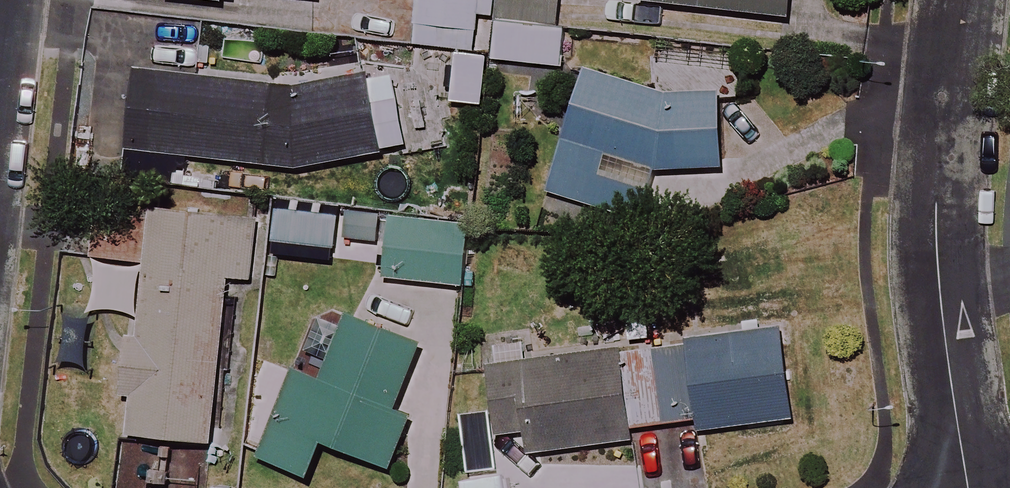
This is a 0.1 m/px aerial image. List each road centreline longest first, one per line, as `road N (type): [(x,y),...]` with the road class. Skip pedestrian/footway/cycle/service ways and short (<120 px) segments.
road 1 (residential): [(967,487),(936,199),(957,0)]

